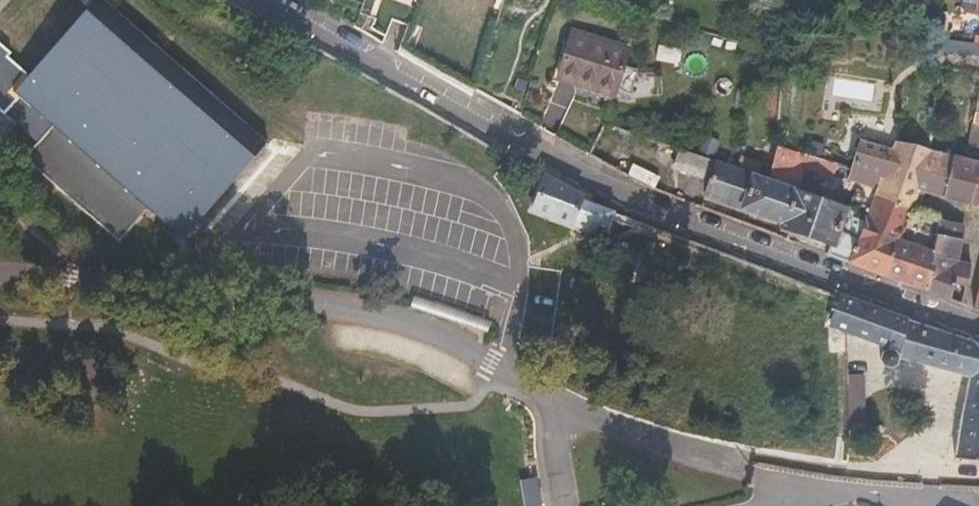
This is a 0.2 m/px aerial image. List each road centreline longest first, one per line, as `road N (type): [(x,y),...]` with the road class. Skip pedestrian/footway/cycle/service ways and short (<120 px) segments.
road 1 (residential): [(978,329),(570,168),(269,0)]
road 2 (residential): [(978,503),(824,493),(767,505)]

